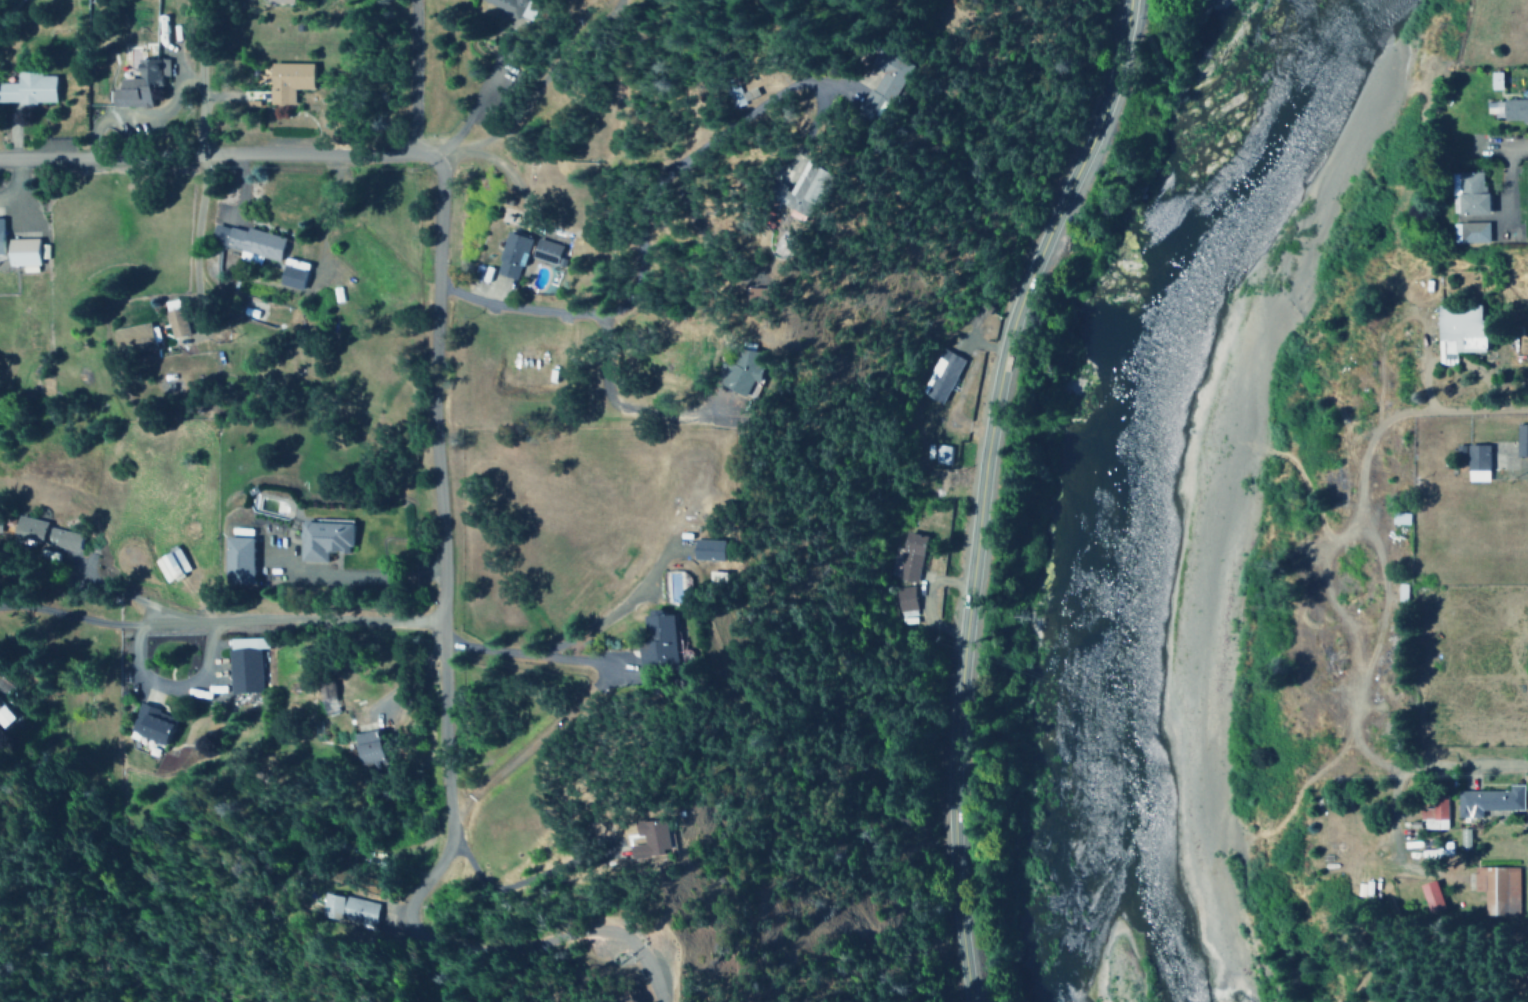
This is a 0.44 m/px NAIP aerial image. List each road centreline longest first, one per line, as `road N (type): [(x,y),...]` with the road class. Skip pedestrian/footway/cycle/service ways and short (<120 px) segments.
road 1 (secondary): [(971,1001),(954,827),(986,498),(1013,346),(1113,81),(1123,0)]
road 2 (residential): [(618,665),(508,664),(464,654),(444,636),(435,420),(439,156)]
road 3 (residential): [(655,1001),(638,954),(615,938),(574,933),(483,945),(442,943),(416,929),(414,902),(451,820),(444,636)]
road 4 (residential): [(437,286),(516,310),(600,319),(618,312),(638,284),(644,209),(655,184),(786,90),(809,83),(818,98),(804,140)]
road 5 (residential): [(444,618),(146,626),(0,607)]
road 6 (residential): [(439,156),(281,147),(0,155)]
road 7 (residential): [(448,837),(497,898),(509,902),(560,887),(596,829),(614,822)]
road 8 (residential): [(451,820),(594,703),(607,683),(600,666)]
road 9 (residential): [(600,319),(606,384),(622,408),(708,419),(721,417),(734,399)]
road 10 (residential): [(1527,752),(1400,759),(1350,737)]
road 11 (residential): [(1375,434),(1404,415),(1527,412)]
road 12 (residential): [(202,150),(203,0)]

